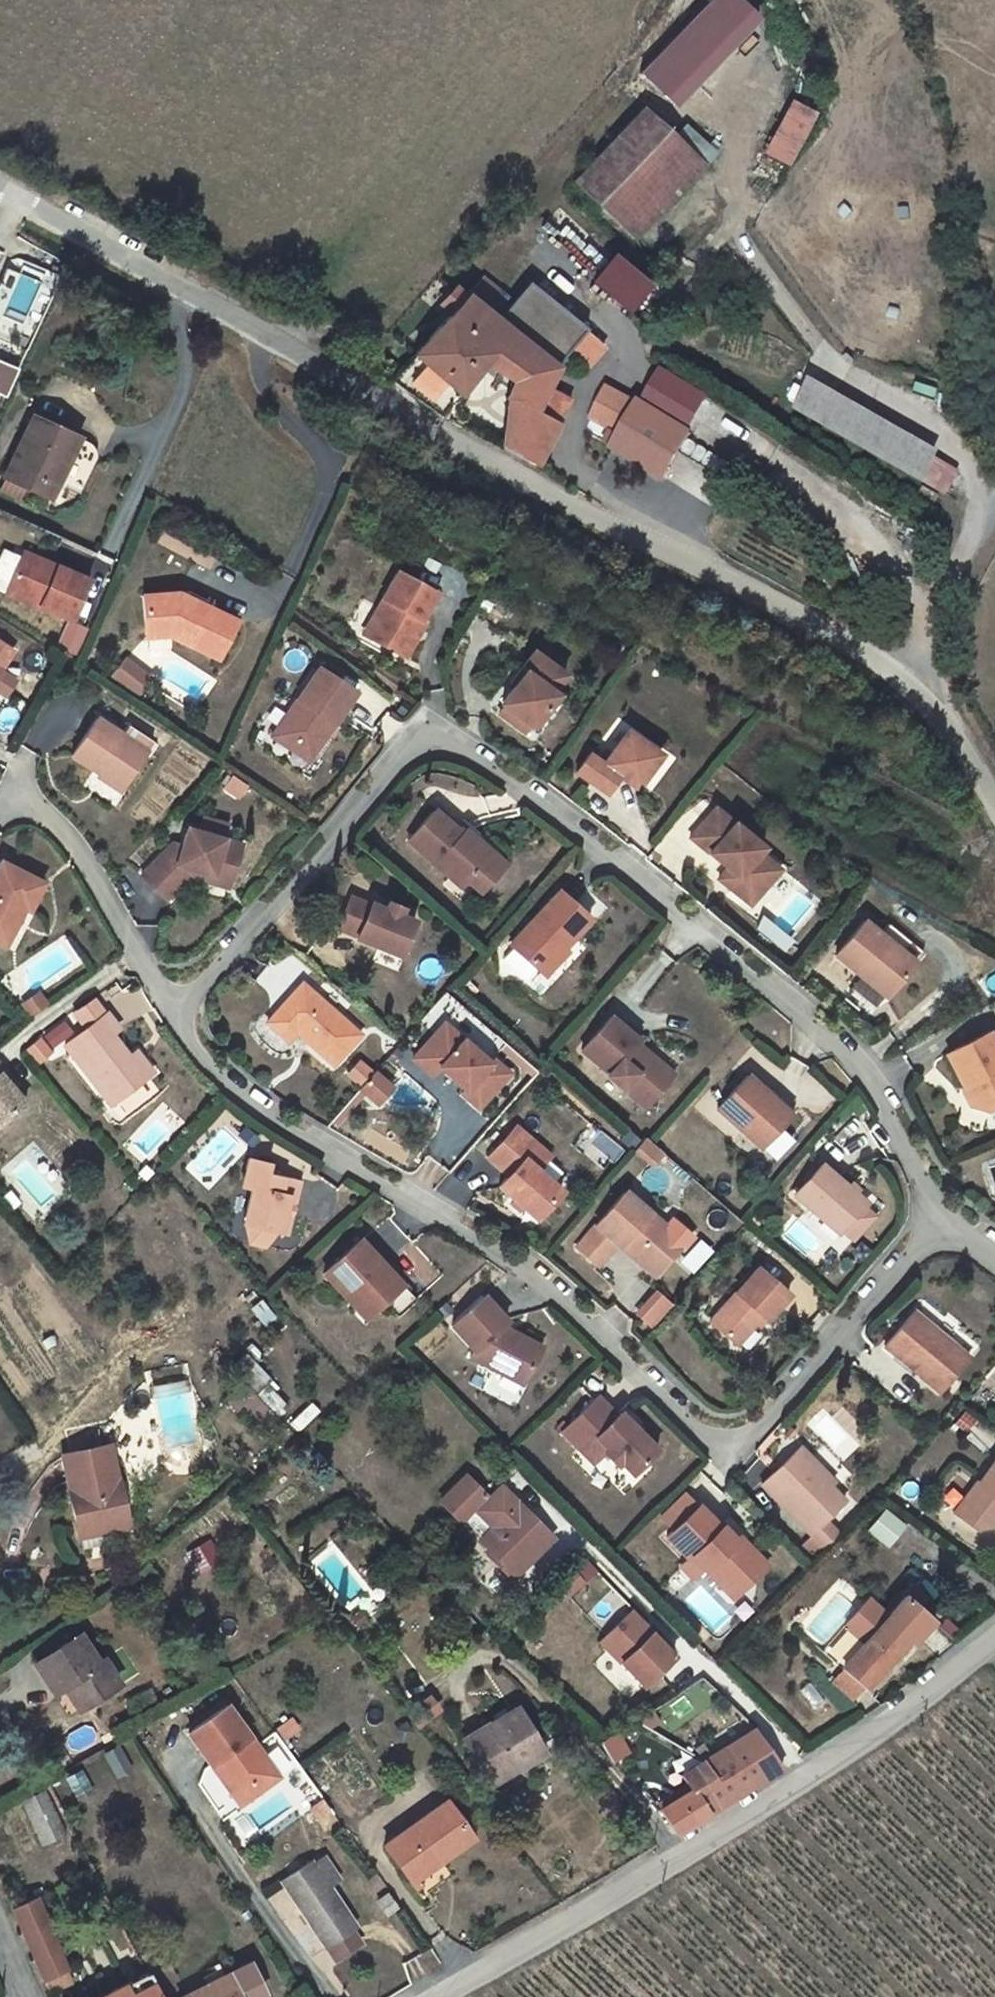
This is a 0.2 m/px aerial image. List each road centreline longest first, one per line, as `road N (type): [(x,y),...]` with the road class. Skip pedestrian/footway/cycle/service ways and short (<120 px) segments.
road 1 (unclassified): [(994,801),(967,744),(855,645),(566,501),(0,189)]
road 2 (residential): [(943,1224),(862,1077),(494,770),(448,743),(397,760),(175,1026)]
road 3 (residential): [(175,1026),(222,1092),(477,1245),(707,1441),(738,1438),(760,1422),(943,1224)]
road 4 (unclassified): [(442,1996),(818,1767),(994,1633)]
road 5 (residential): [(15,800),(44,816),(68,844),(175,1026)]

